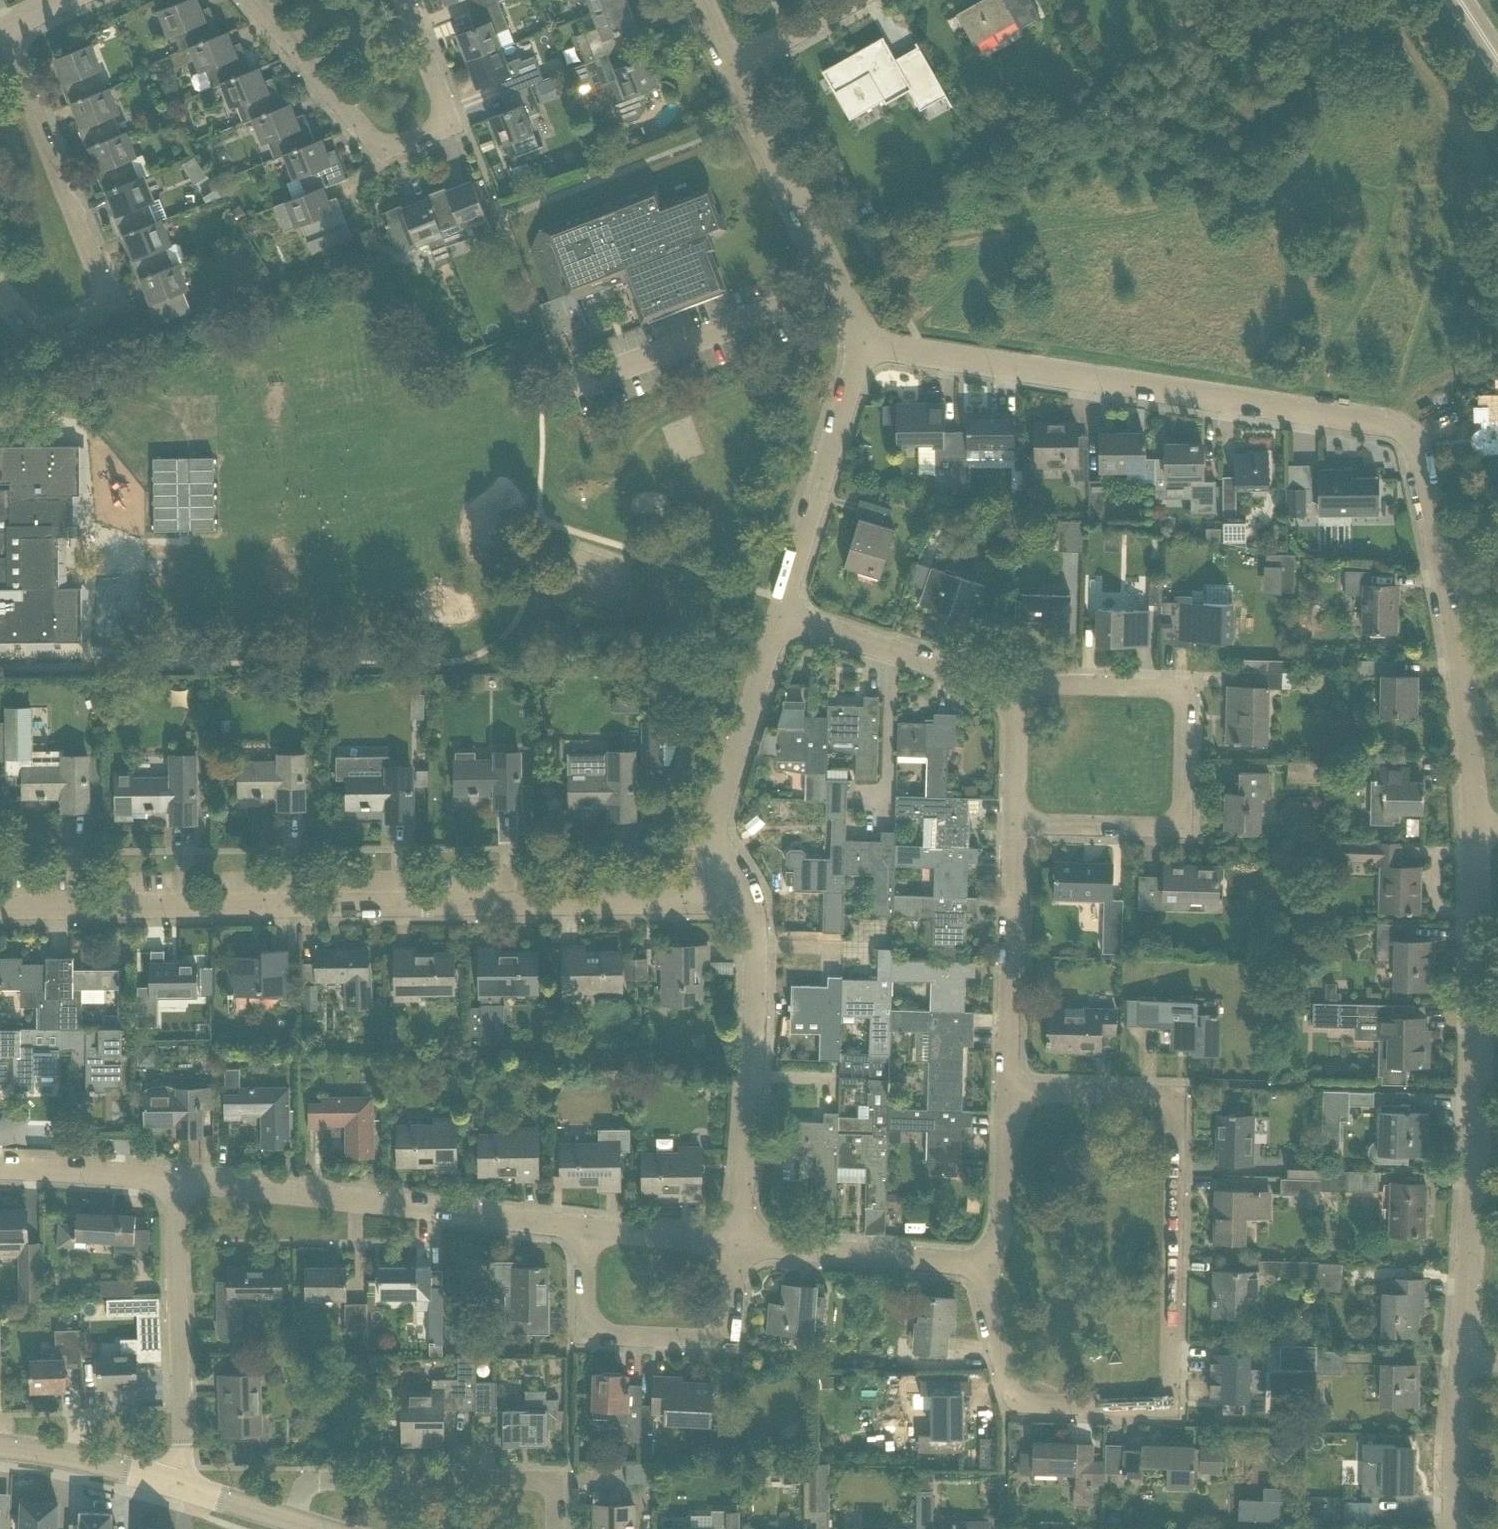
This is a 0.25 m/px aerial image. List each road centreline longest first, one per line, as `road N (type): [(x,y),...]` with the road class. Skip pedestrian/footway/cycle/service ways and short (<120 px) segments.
road 1 (residential): [(1478,825),(1429,488),(1415,441),(1396,426),(1365,412),(866,343)]
road 2 (residential): [(1016,1098),(1176,1098),(1166,1400),(1015,1400),(978,1265)]
road 3 (residential): [(0,907),(668,904),(713,883)]
road 4 (residential): [(1465,1364),(1478,825)]
road 5 (residential): [(1019,831),(1181,826),(1192,817),(1192,751),(1186,684),(1178,679),(1042,684),(1017,697)]
road 6 (residential): [(0,35),(103,282),(100,305),(61,322),(28,318),(0,286)]
road 7 (residential): [(581,1226),(178,1181)]
road 8 (residential): [(257,0),(390,145),(406,145),(446,123),(446,100),(406,0)]
road 9 (residential): [(713,883),(743,897),(757,937),(741,1238)]
road 10 (residential): [(581,1226),(589,1335),(726,1338),(741,1238)]
road 11 (residential): [(557,1528),(556,1482),(322,1481),(305,1487),(294,1521)]
road 12 (residential): [(181,1488),(178,1181)]
road 13 (residential): [(866,343),(733,69)]
road 14 (residential): [(713,883),(711,845),(788,612)]
road 15 (residential): [(788,612),(866,343)]
road 16 (residential): [(1016,1098),(1019,831)]
road 17 (residential): [(1017,697),(994,679),(788,612)]
road 18 (residential): [(741,1238),(978,1265)]
road 19 (tertiary): [(181,1488),(0,1446)]
road 20 (residential): [(178,1181),(0,1163)]
road 21 (residential): [(978,1265),(998,1228),(1016,1098)]
road 22 (residential): [(1458,1528),(1465,1364)]
road 23 (residential): [(741,1238),(581,1226)]
road 24 (residential): [(733,69),(861,0)]
road 25 (residential): [(1019,831),(1017,697)]

